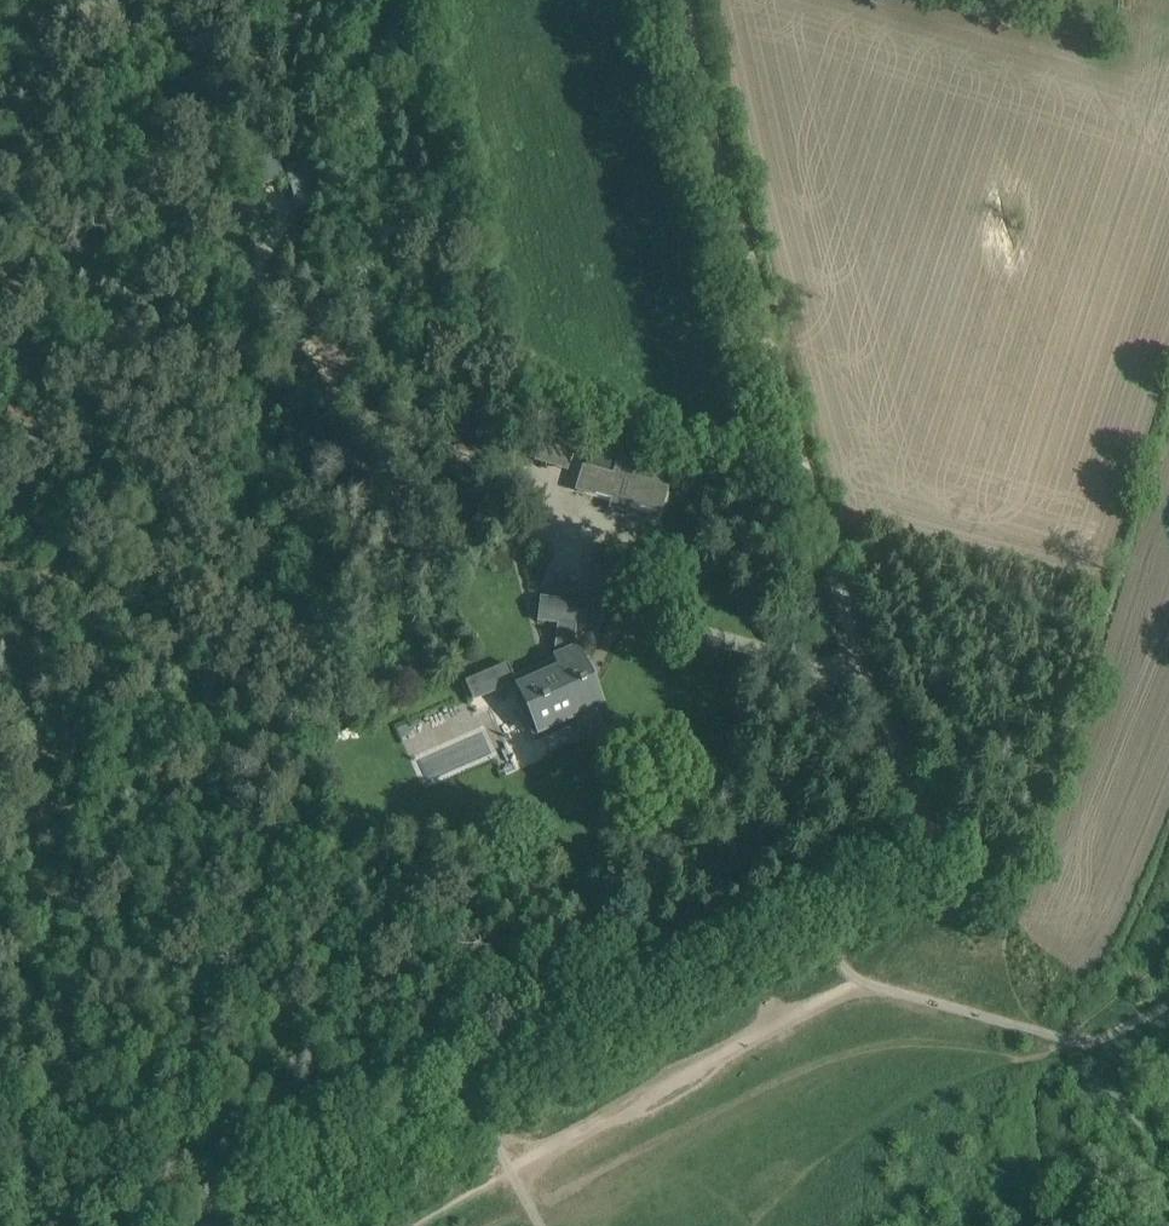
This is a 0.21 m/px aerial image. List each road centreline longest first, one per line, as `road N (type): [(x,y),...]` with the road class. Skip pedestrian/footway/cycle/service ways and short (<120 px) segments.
road 1 (track): [(802,894),(860,858),(894,804),(698,49)]
road 2 (track): [(191,1225),(802,894)]

